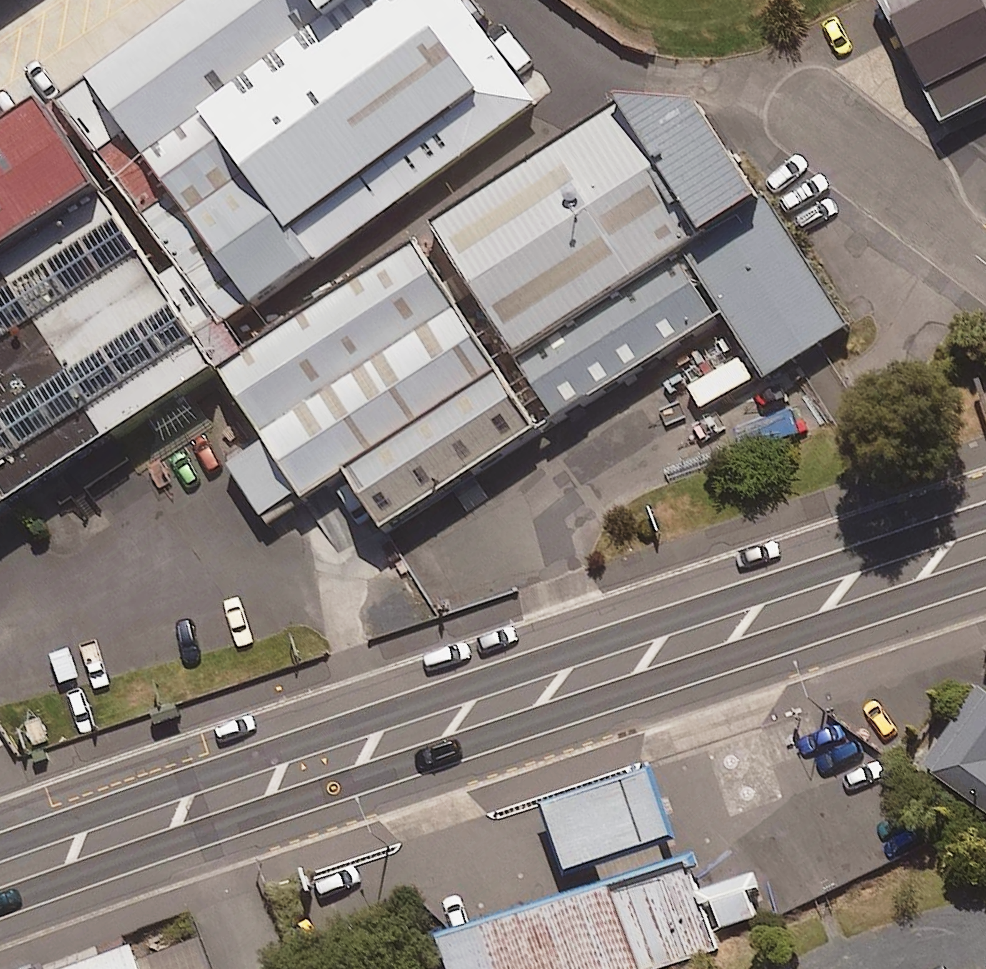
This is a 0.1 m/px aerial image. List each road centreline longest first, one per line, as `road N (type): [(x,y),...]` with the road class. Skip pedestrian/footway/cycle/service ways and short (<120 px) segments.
road 1 (secondary): [(985,574),(0,902)]
road 2 (secondary): [(0,845),(985,520)]
road 3 (unclassified): [(806,106),(985,266)]

